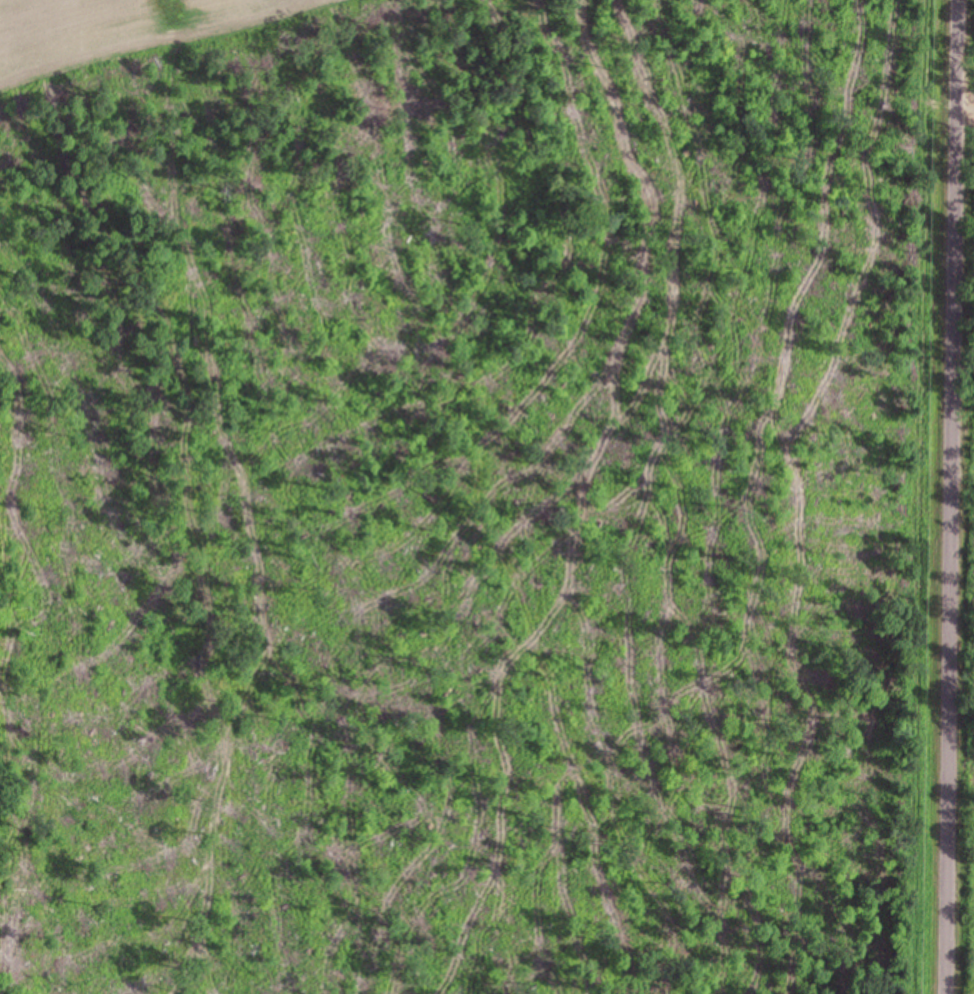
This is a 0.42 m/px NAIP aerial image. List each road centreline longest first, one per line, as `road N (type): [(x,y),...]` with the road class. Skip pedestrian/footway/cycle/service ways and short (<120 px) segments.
road 1 (residential): [(958,993),(962,0)]

